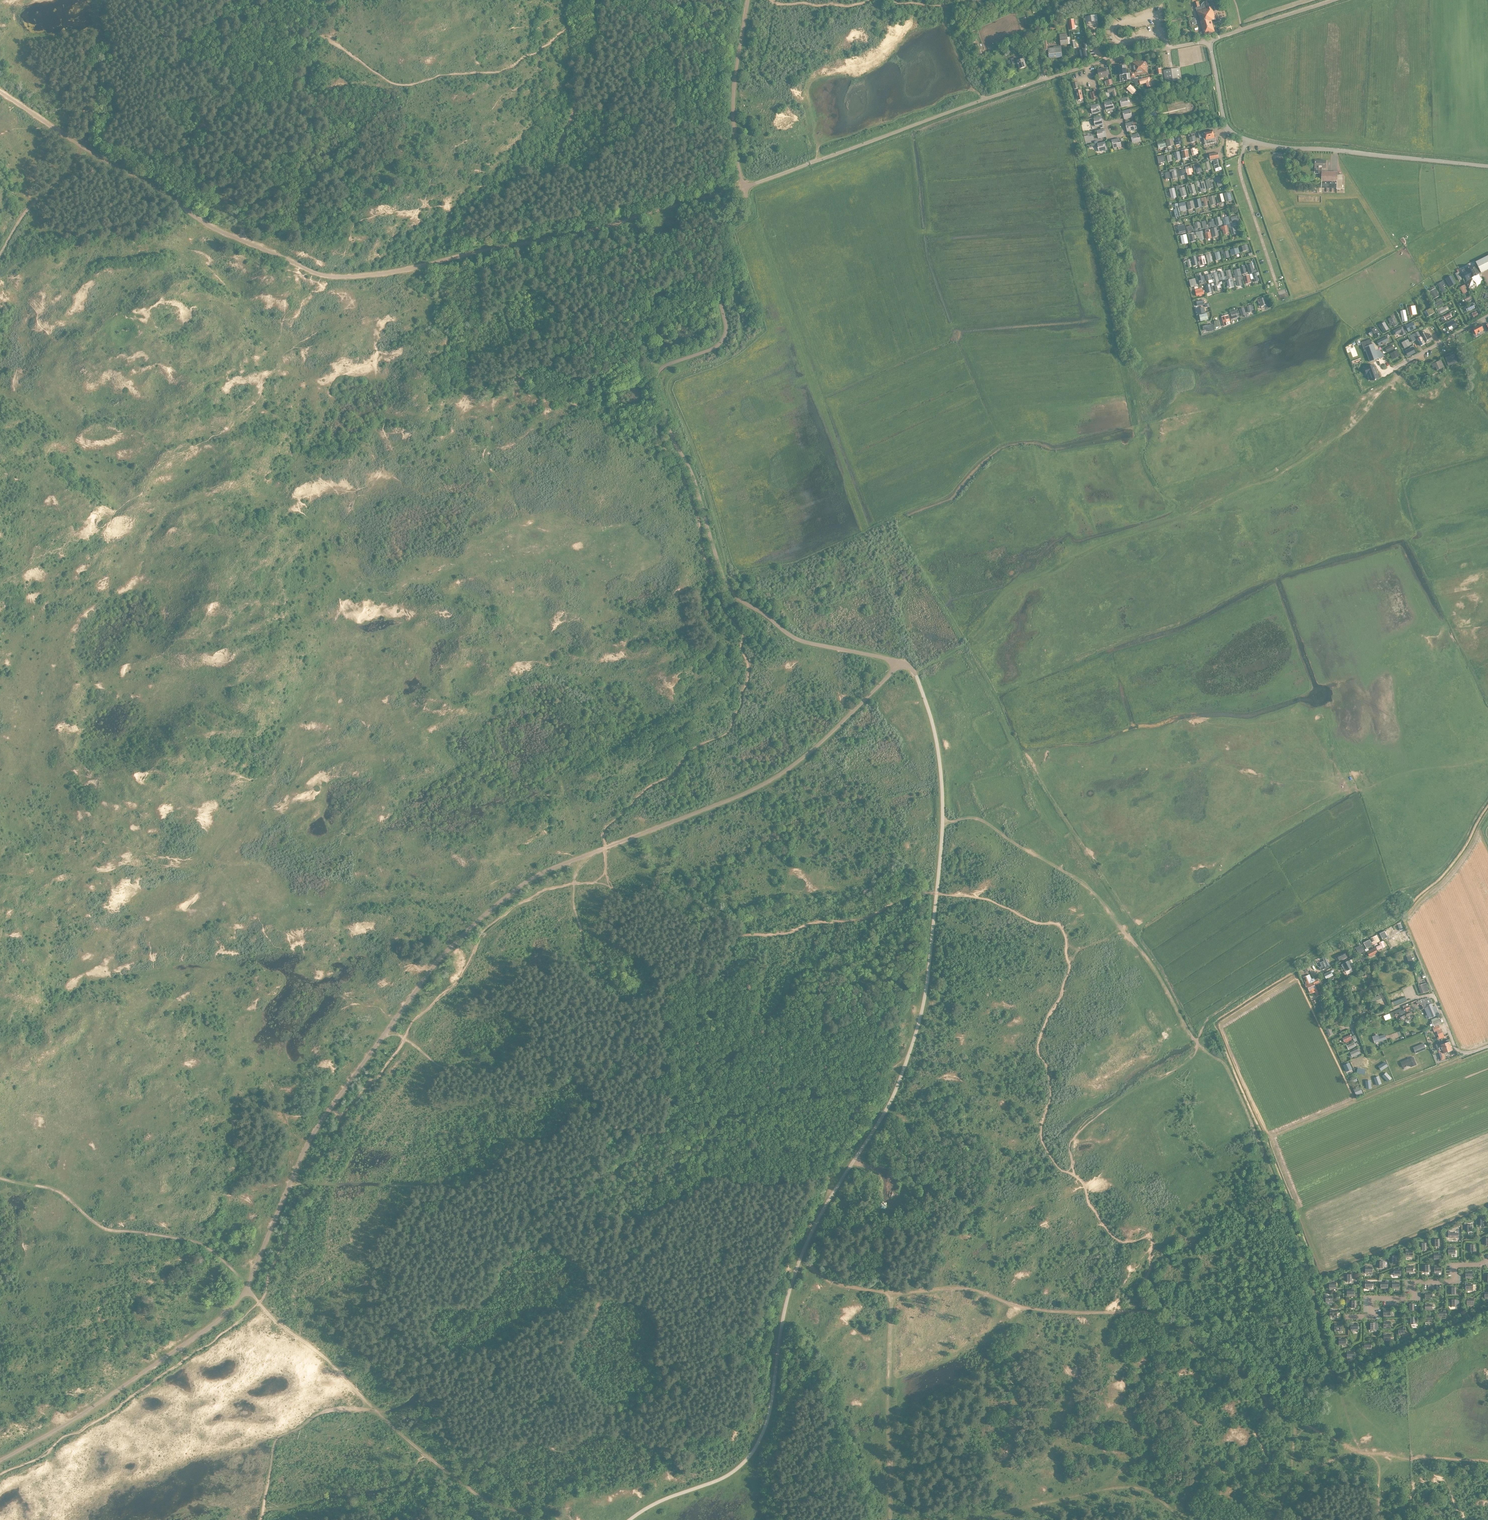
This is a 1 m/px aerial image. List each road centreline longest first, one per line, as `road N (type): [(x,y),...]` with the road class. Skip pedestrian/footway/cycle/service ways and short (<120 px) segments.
road 1 (track): [(1487,799),(1448,865),(1427,884),(1399,889),(1213,1014),(1197,1043)]
road 2 (unclassified): [(1207,40),(1226,126),(1245,140),(1487,165)]
road 3 (track): [(971,1519),(1102,1490),(1151,1493),(1179,1519)]
road 4 (track): [(1487,1461),(1349,1451),(1308,1427)]
road 5 (unclassified): [(1044,78),(1207,40)]
road 6 (unclassified): [(1327,0),(1207,40)]

